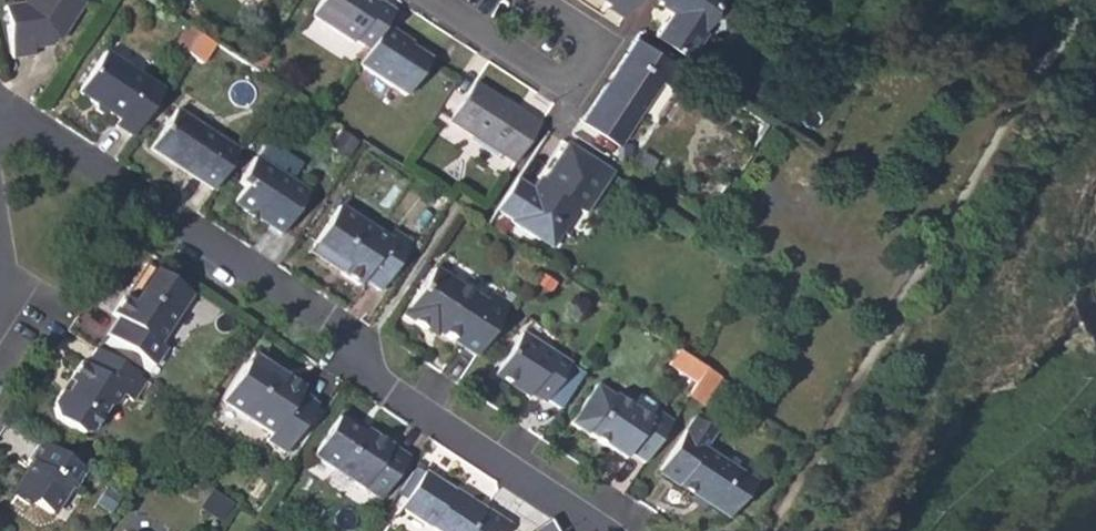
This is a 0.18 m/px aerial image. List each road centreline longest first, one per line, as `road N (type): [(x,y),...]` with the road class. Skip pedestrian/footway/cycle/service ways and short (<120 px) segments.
road 1 (residential): [(0,111),(329,326),(392,398),(584,530)]
road 2 (residential): [(439,8),(540,74),(570,79),(587,51),(585,32),(536,0)]

